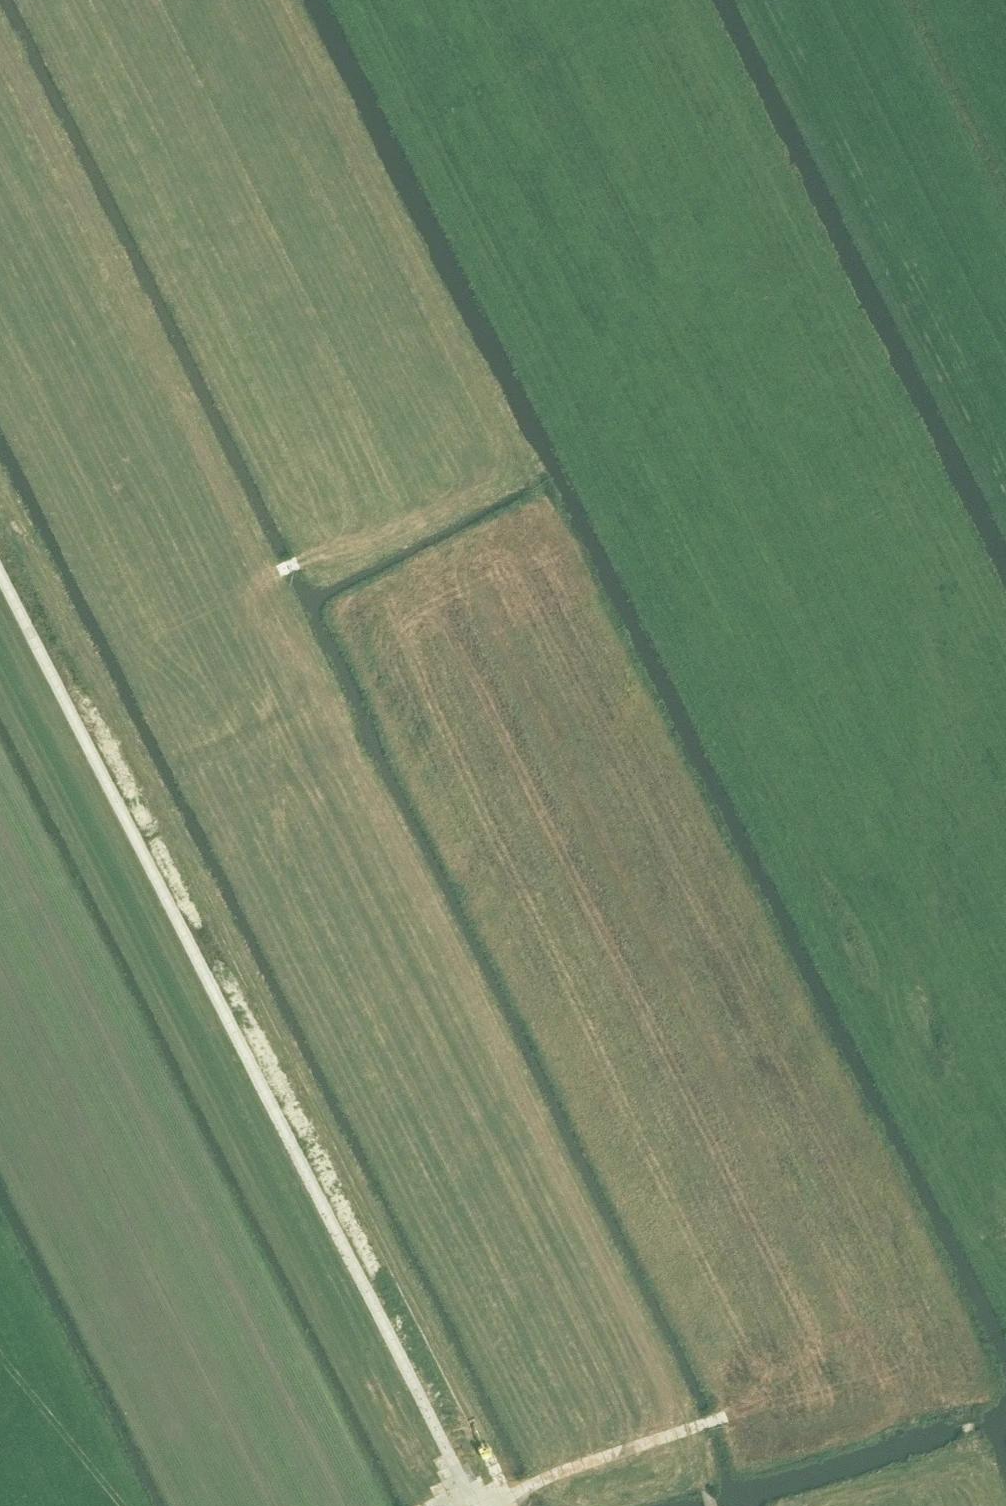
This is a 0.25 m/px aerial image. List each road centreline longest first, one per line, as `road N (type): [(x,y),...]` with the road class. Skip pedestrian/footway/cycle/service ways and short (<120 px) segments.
road 1 (track): [(0,498),(511,1505)]

